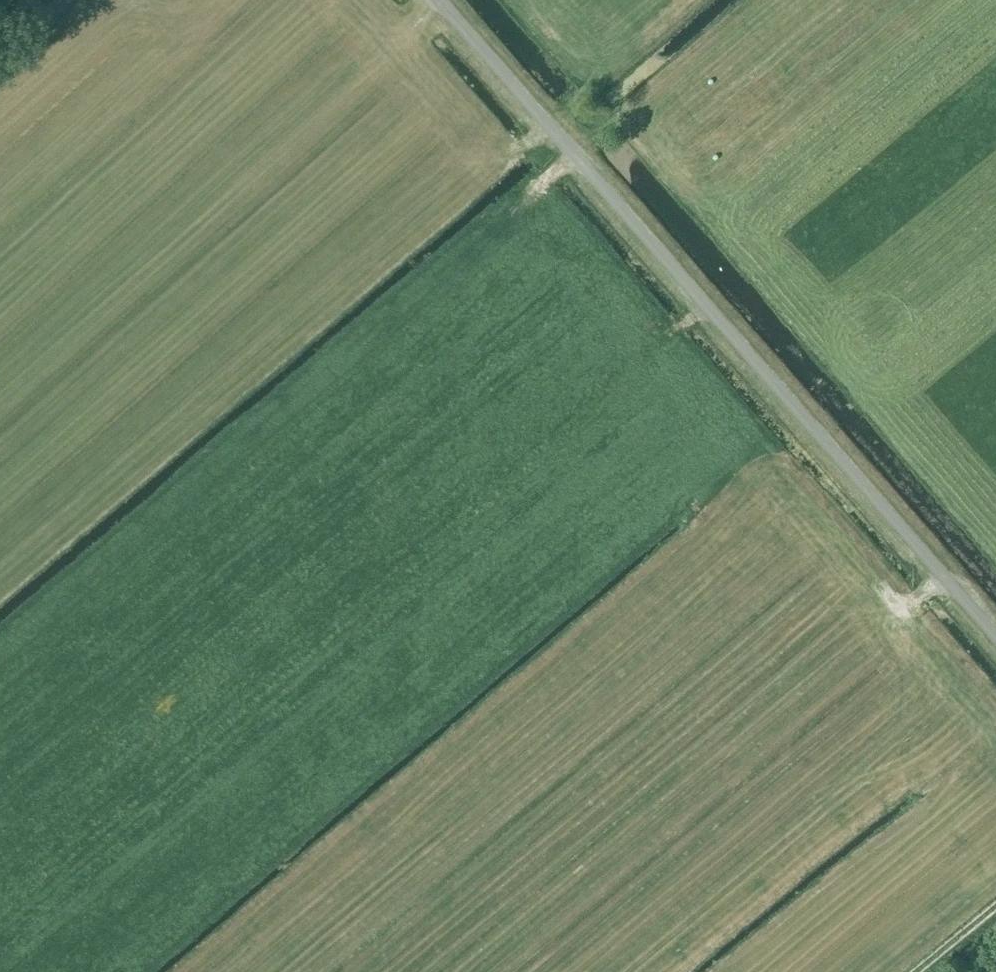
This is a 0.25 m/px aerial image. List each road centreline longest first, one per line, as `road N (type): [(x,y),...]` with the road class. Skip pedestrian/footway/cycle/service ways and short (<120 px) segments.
road 1 (unclassified): [(995,640),(437,0)]

